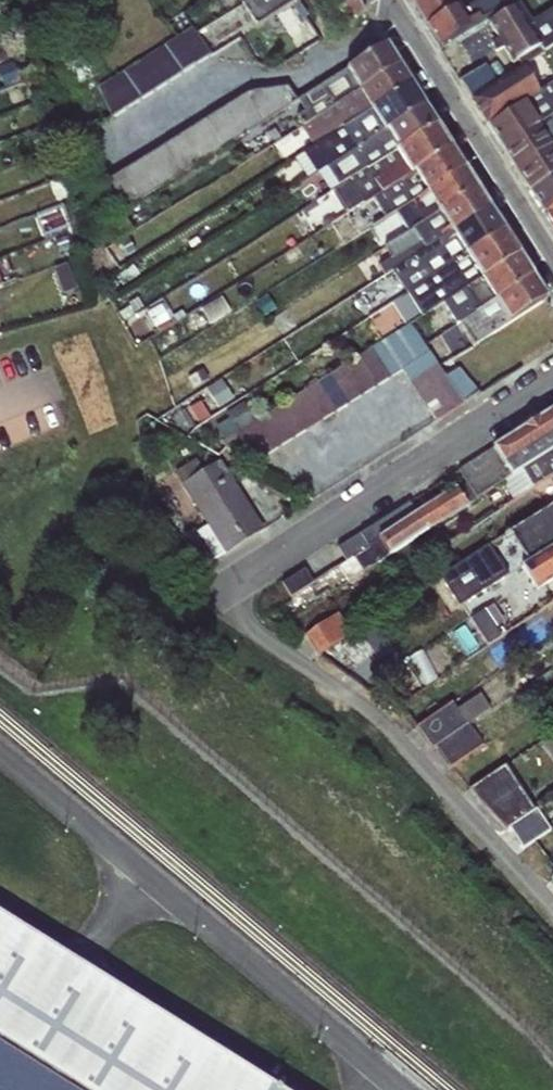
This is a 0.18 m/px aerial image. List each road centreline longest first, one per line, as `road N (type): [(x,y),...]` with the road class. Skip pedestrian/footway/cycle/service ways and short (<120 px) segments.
road 1 (residential): [(552,366),(269,545),(224,564),(216,593),(247,638),(333,683),(424,752),(552,898)]
road 2 (residential): [(552,256),(392,0)]

